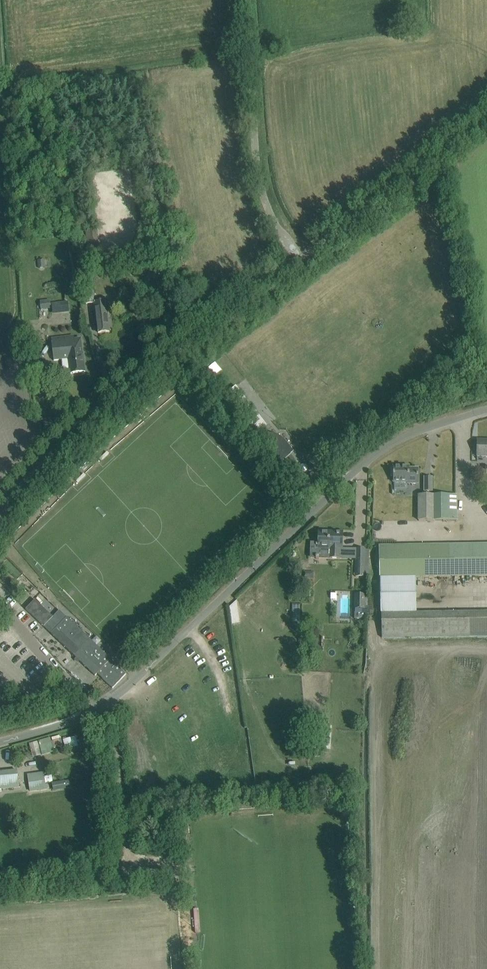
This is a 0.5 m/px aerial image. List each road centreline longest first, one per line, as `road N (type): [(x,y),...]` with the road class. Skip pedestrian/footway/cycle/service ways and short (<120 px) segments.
road 1 (tertiary): [(0,520),(23,485),(99,413),(486,127)]
road 2 (unclassified): [(0,741),(96,710),(383,449),(486,409)]
road 3 (unclassified): [(283,233),(257,165),(247,0)]

